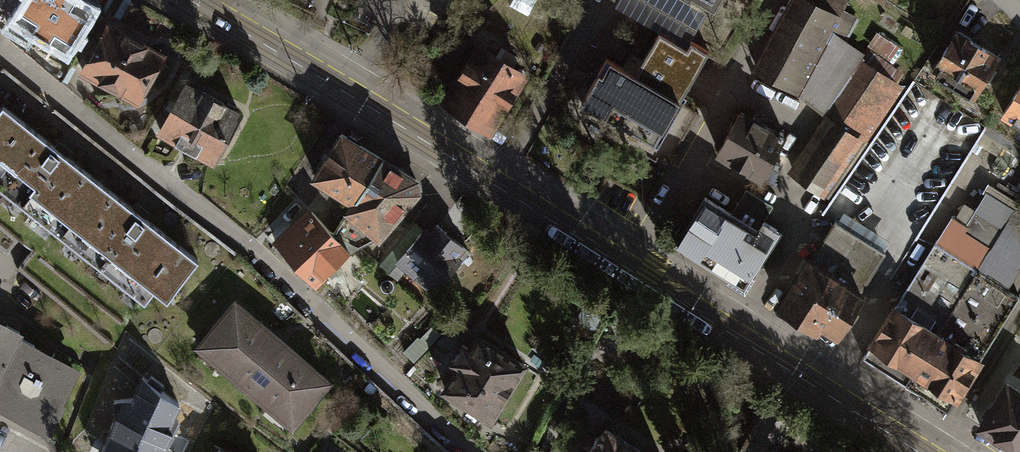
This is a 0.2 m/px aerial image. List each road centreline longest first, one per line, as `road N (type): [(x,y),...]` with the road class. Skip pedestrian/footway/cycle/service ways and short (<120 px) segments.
road 1 (unclassified): [(945,451),(223,0)]
road 2 (residential): [(476,451),(338,325),(0,49)]

